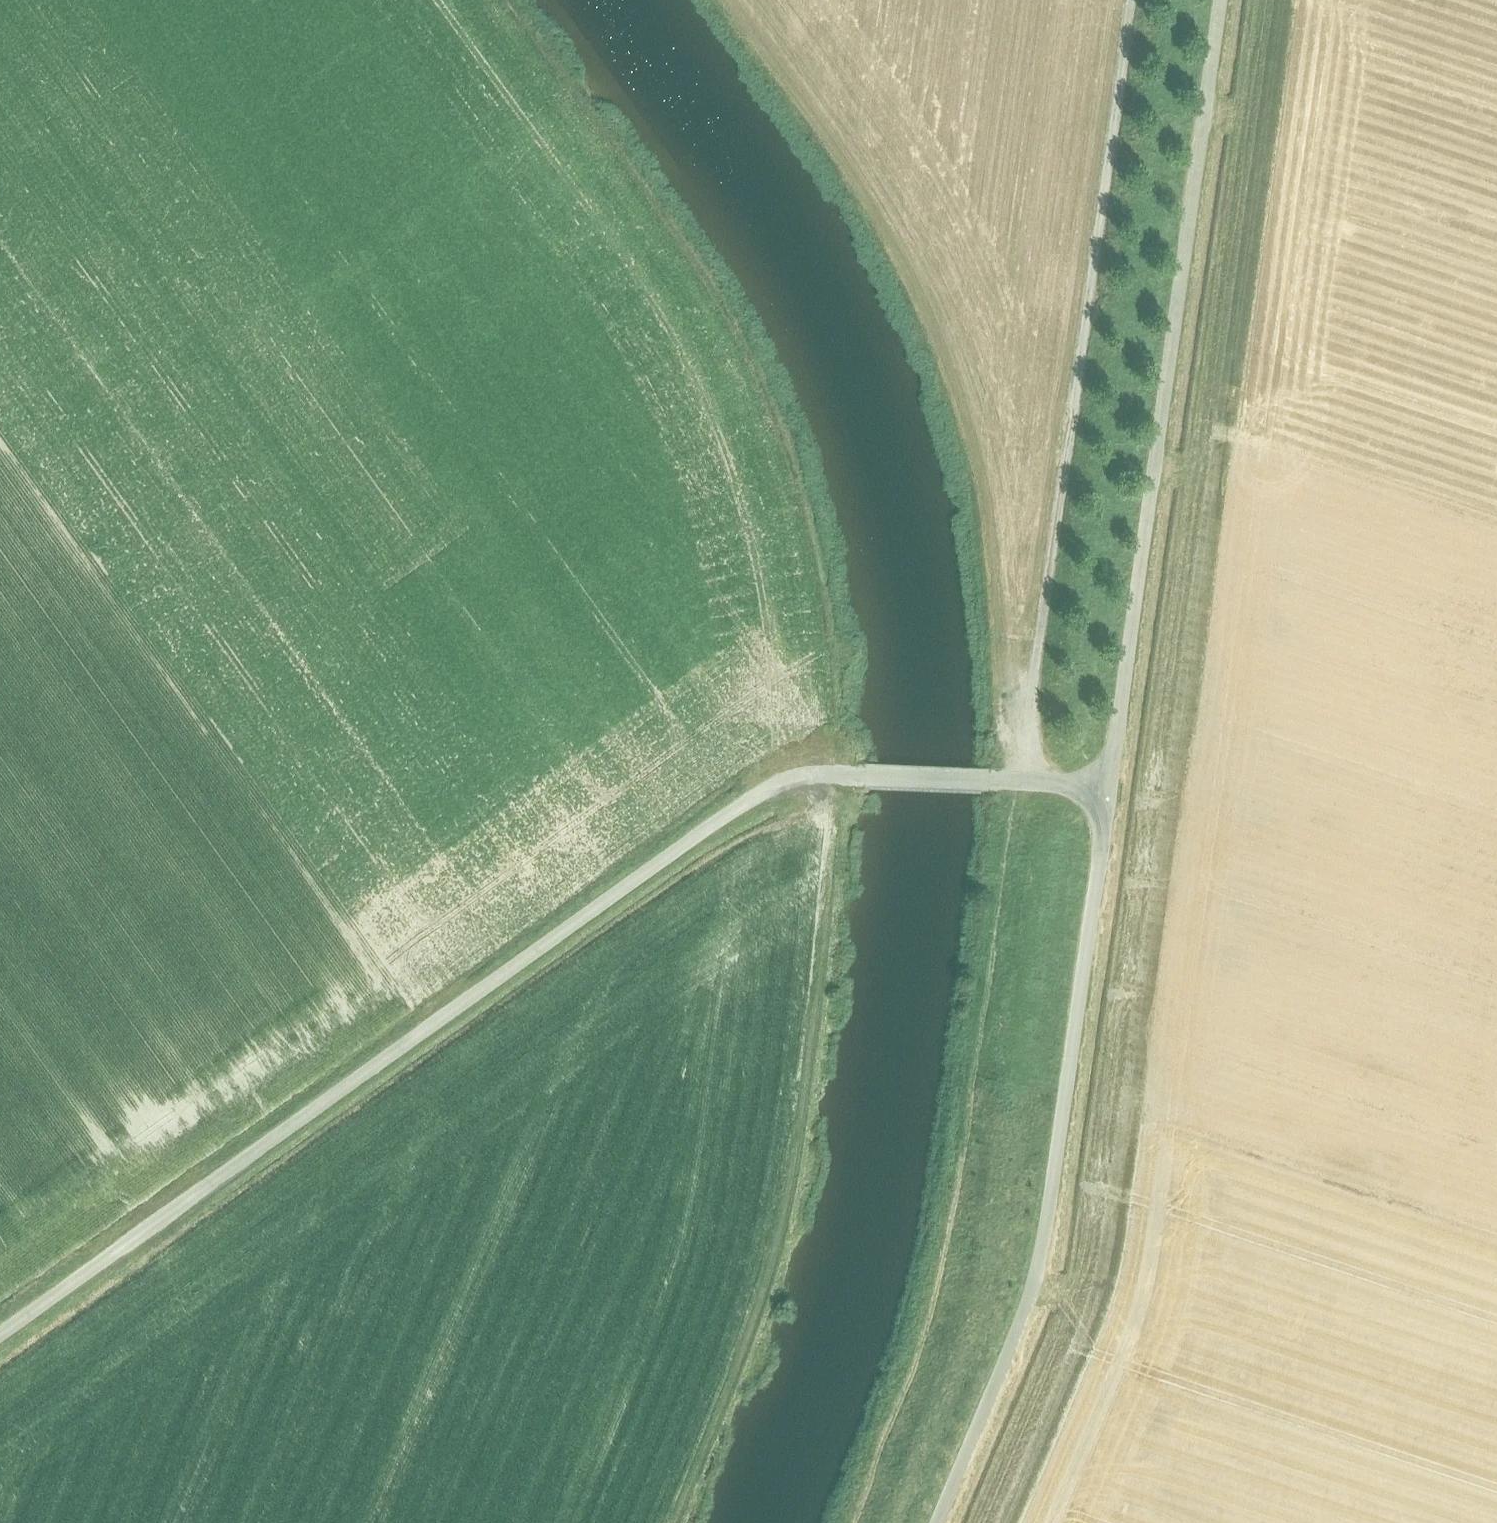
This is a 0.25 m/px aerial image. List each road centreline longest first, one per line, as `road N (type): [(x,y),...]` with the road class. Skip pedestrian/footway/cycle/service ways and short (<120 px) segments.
road 1 (unclassified): [(863,775),(800,779),(750,802),(0,1341)]
road 2 (unclassified): [(1107,783),(1219,0)]
road 3 (track): [(1130,0),(1038,652),(1032,709),(1039,779)]
road 4 (unclassified): [(938,1522),(1031,1300),(1107,783)]
road 5 (unclassified): [(863,775),(1107,783)]

